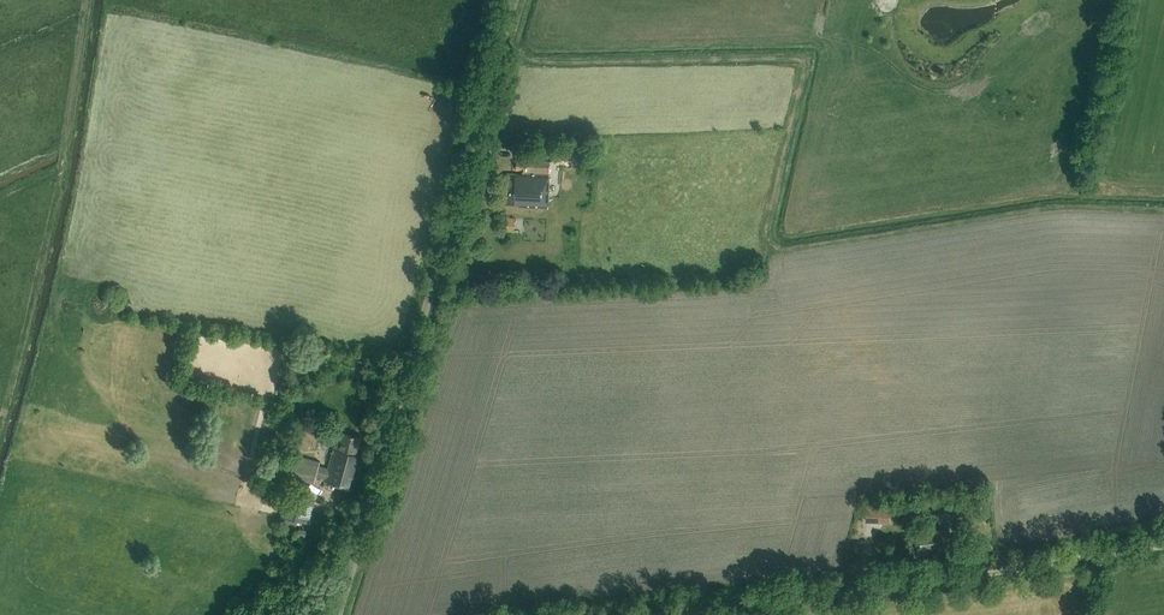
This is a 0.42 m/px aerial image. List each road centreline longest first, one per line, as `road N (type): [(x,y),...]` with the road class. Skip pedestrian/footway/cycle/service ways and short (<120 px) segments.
road 1 (unclassified): [(338,614),(515,0)]
road 2 (track): [(667,614),(1163,546)]

